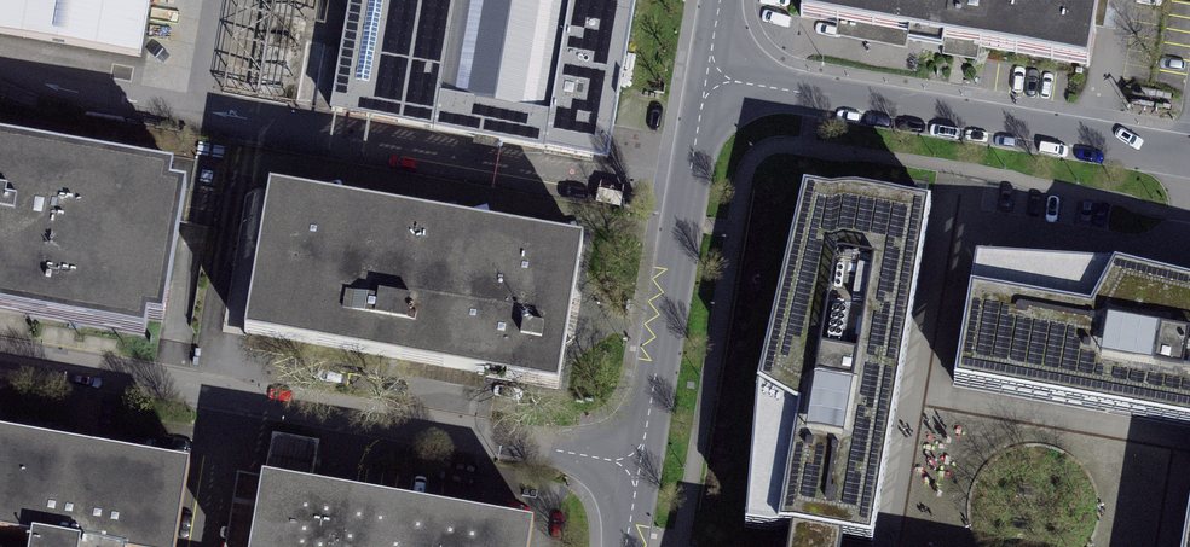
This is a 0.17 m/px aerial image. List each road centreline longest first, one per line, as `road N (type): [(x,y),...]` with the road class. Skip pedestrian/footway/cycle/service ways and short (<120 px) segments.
road 1 (residential): [(0,327),(641,463)]
road 2 (residential): [(705,76),(1189,150)]
road 3 (residential): [(641,463),(705,76)]

